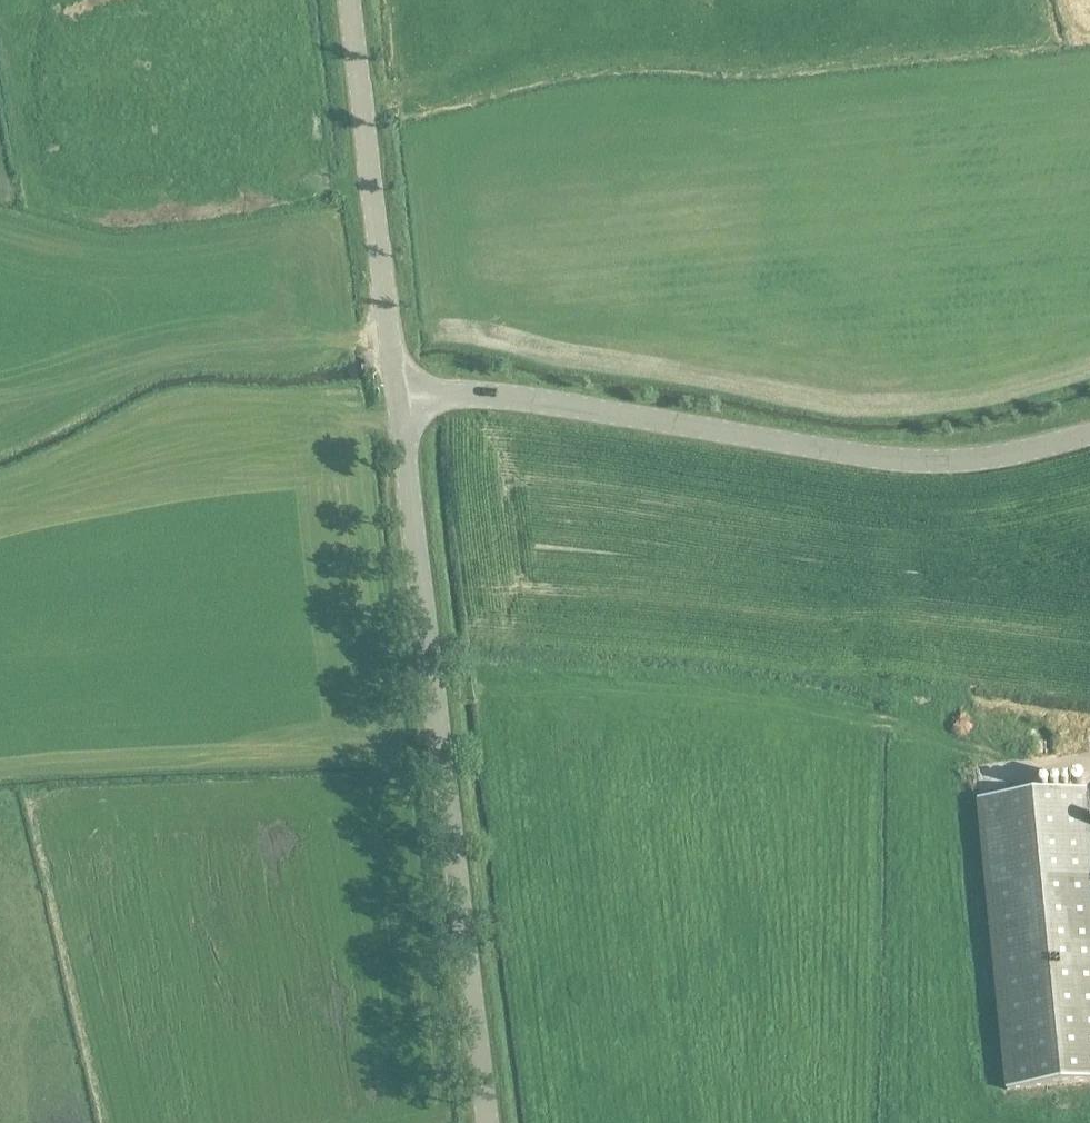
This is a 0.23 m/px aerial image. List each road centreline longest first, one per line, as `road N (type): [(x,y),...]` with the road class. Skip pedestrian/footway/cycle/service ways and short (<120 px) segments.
road 1 (unclassified): [(487,1122),(401,402)]
road 2 (unclassified): [(401,402),(448,394),(597,401),(857,445),(1002,449),(1089,431)]
road 3 (unclassified): [(401,402),(350,0)]

